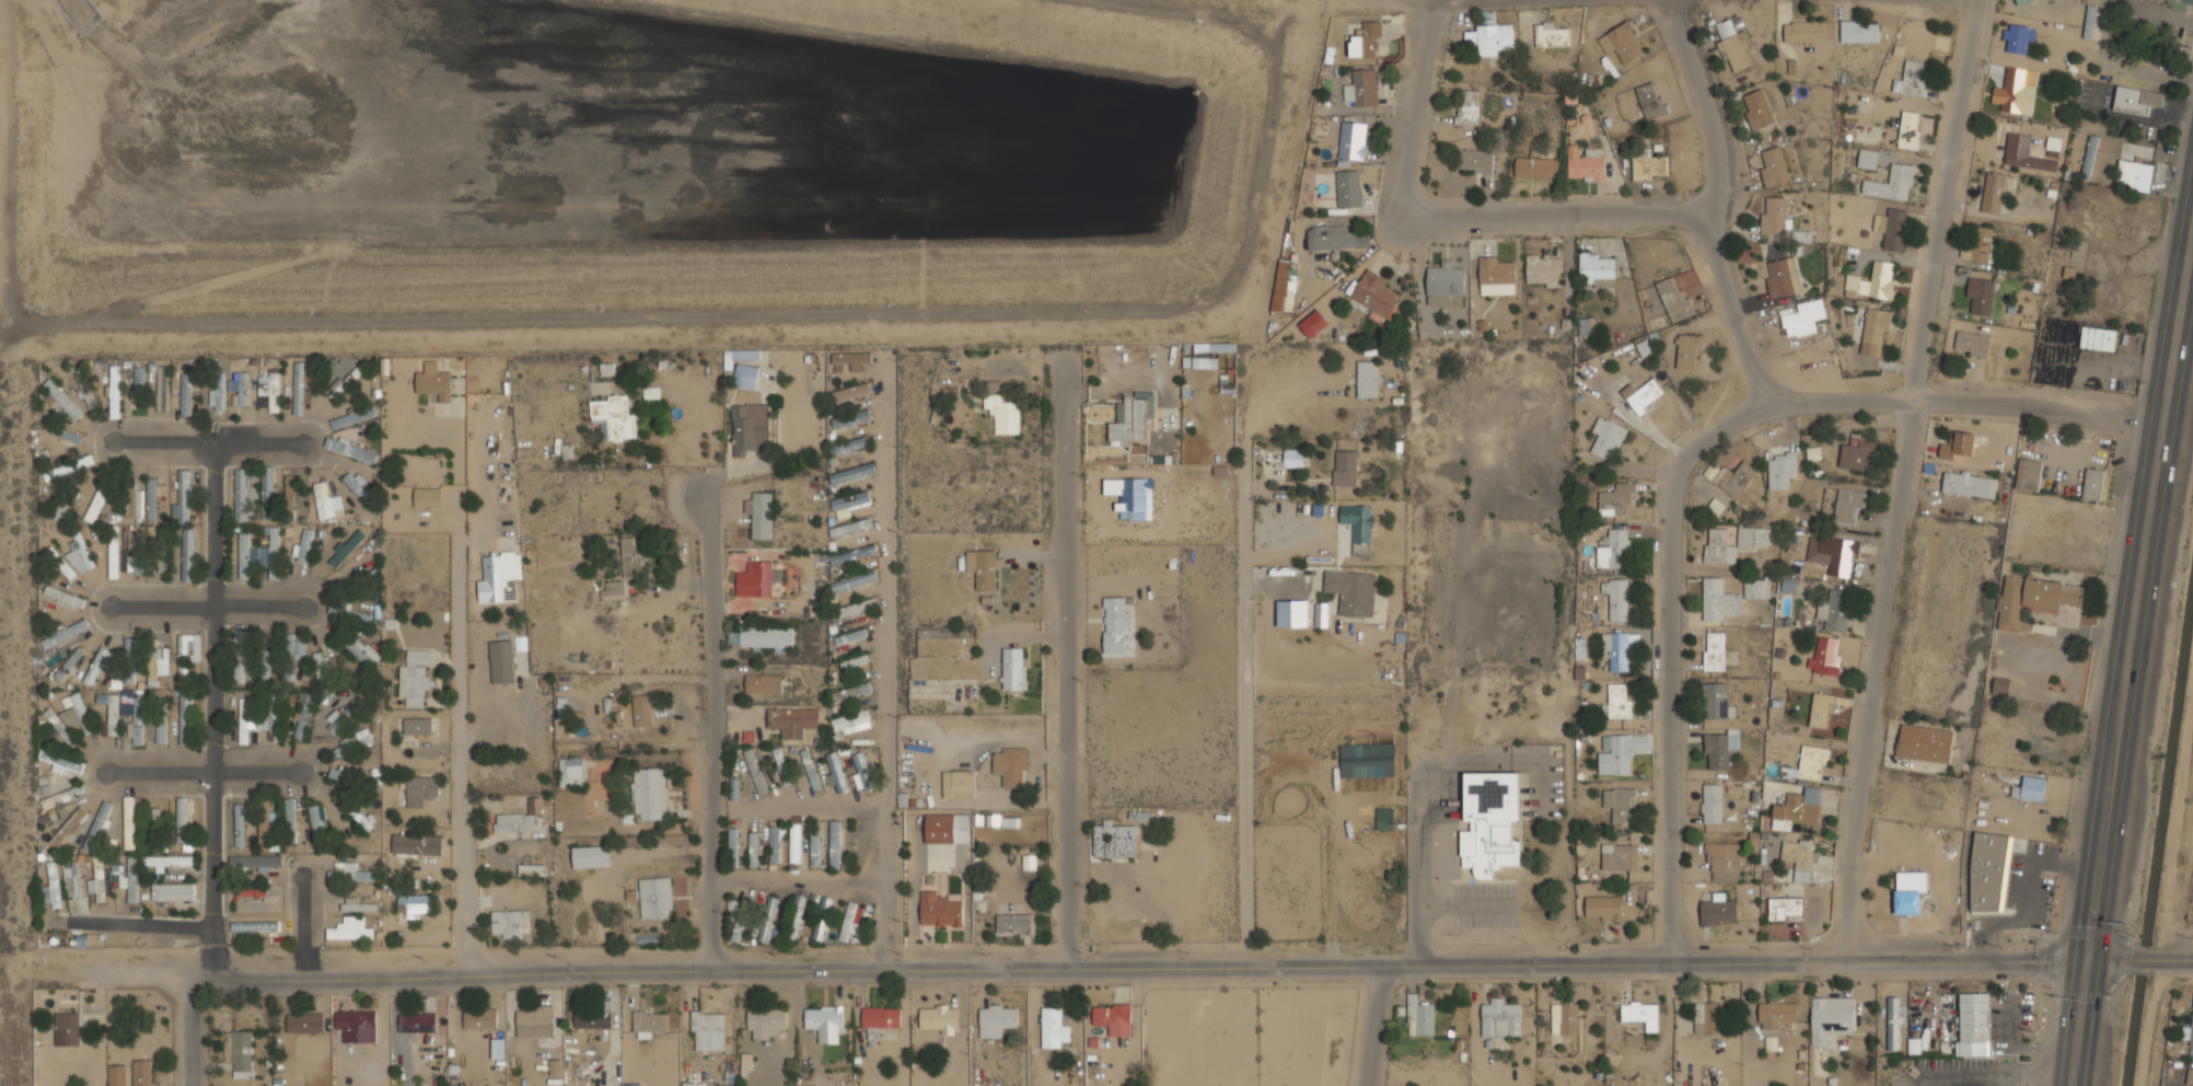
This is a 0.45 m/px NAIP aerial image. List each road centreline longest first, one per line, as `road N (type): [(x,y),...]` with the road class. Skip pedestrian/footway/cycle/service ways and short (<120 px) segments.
road 1 (residential): [(2086,956),(305,980),(45,973)]
road 2 (residential): [(1967,0),(1906,389),(1852,867),(1852,962)]
road 3 (primary): [(2192,248),(2070,1085)]
road 4 (residential): [(1061,359),(1072,969)]
road 5 (residential): [(1753,401),(1672,449),(1674,963)]
road 6 (residential): [(214,978),(214,444)]
road 7 (residential): [(1422,0),(1400,204),(1716,221)]
road 8 (residential): [(716,476),(712,970)]
road 9 (residential): [(469,974),(457,538)]
road 10 (residential): [(2167,420),(1906,389),(1753,401)]
road 11 (residential): [(1672,0),(1719,146),(1716,221),(1753,401)]
road 12 (residential): [(105,772),(300,771)]
road 13 (residential): [(109,605),(303,605)]
road 14 (residential): [(113,442),(303,443)]
road 15 (residential): [(214,928),(67,920)]
road 16 (residential): [(1382,967),(1367,1085)]

